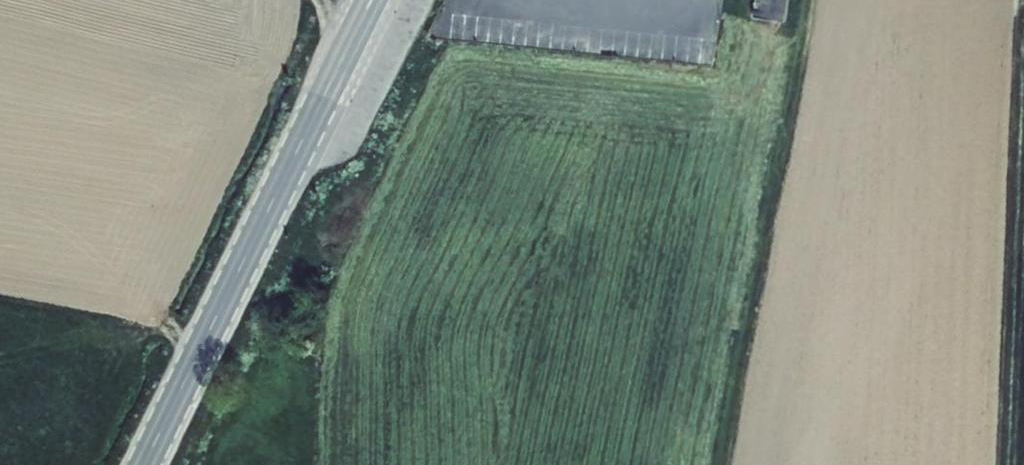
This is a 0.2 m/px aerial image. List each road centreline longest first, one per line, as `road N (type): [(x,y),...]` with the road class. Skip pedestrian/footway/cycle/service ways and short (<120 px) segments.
road 1 (primary): [(144,464),(371,0)]

